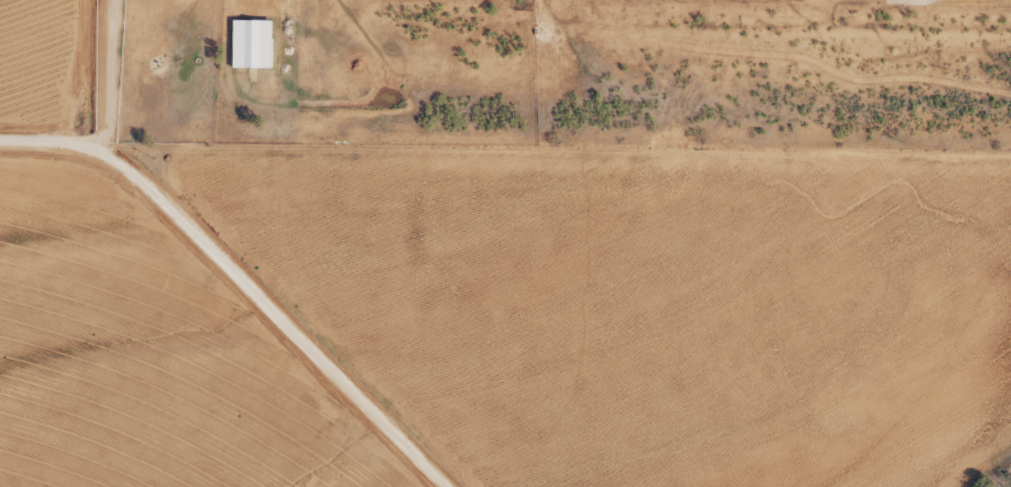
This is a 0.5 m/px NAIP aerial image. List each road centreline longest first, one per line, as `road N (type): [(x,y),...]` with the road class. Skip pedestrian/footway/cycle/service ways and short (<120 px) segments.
road 1 (residential): [(452,486),(129,164),(95,144),(0,136)]

